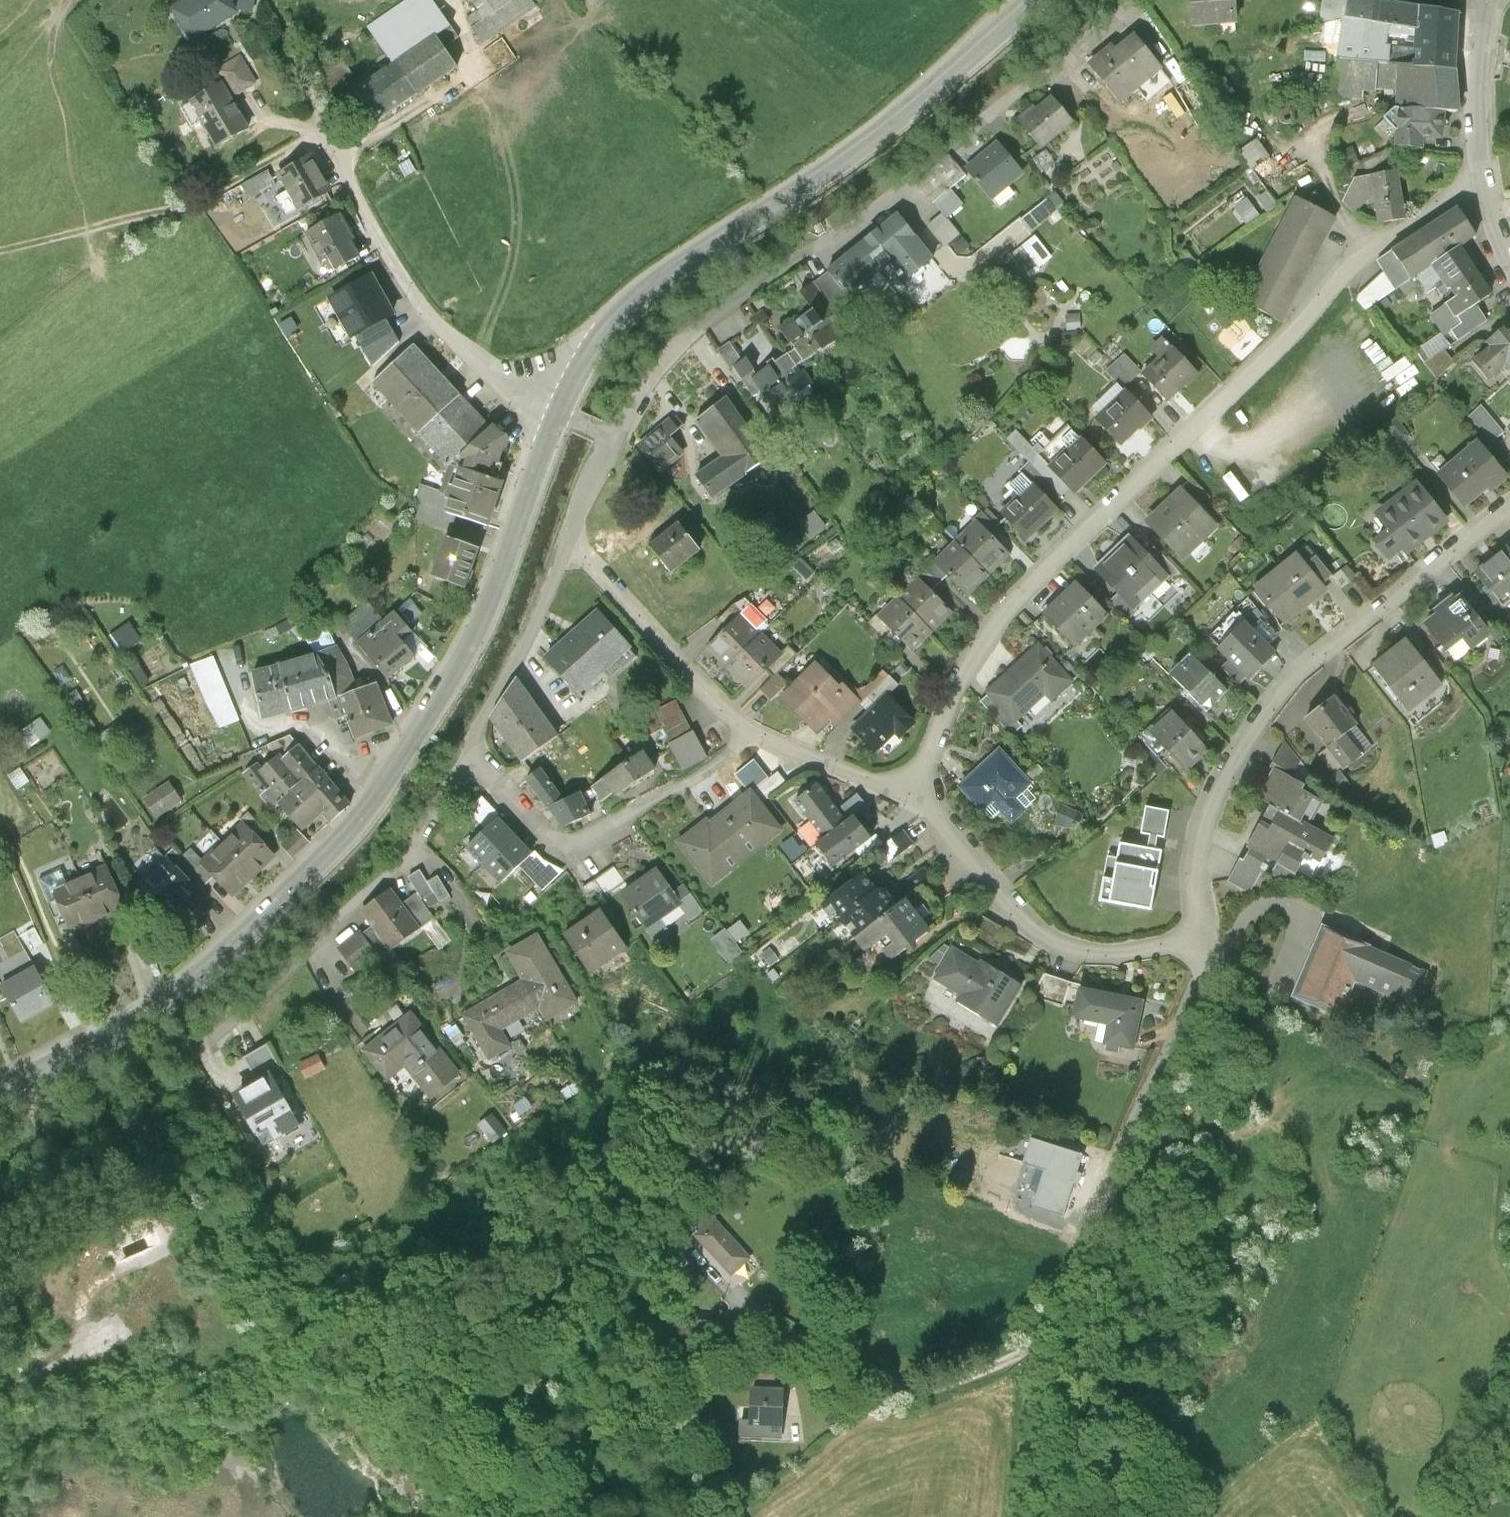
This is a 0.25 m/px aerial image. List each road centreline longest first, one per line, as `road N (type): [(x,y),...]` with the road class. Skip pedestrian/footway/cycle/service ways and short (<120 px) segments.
road 1 (tertiary): [(0,1093),(215,971),(372,804),(486,615),(560,414)]
road 2 (residential): [(925,791),(952,709),(990,640),(1378,245),(1481,178)]
road 3 (tertiary): [(560,414),(596,343),(637,298),(891,128),(1034,0)]
road 4 (residential): [(1509,502),(1273,699),(1203,828),(1200,896),(1211,950)]
road 5 (residential): [(560,414),(502,381),(437,321),(382,243),(340,166),(275,0)]
road 6 (residential): [(1211,950),(1214,990),(1040,1374)]
road 7 (residential): [(828,246),(1141,5)]
road 8 (residential): [(1211,950),(1103,968),(1029,928),(925,791)]
road 9 (residential): [(471,751),(555,848),(680,791),(753,733)]
road 10 (residential): [(828,246),(659,359),(612,439)]
road 11 (residential): [(753,733),(568,540)]
road 12 (residential): [(471,751),(420,837),(310,944)]
road 13 (track): [(340,166),(480,68),(452,0)]
road 14 (residential): [(568,540),(471,751)]
road 15 (residential): [(925,791),(845,782),(753,733)]
road 16 (residential): [(1484,0),(1474,102),(1481,178)]
road 17 (track): [(1040,1374),(1027,1516)]

